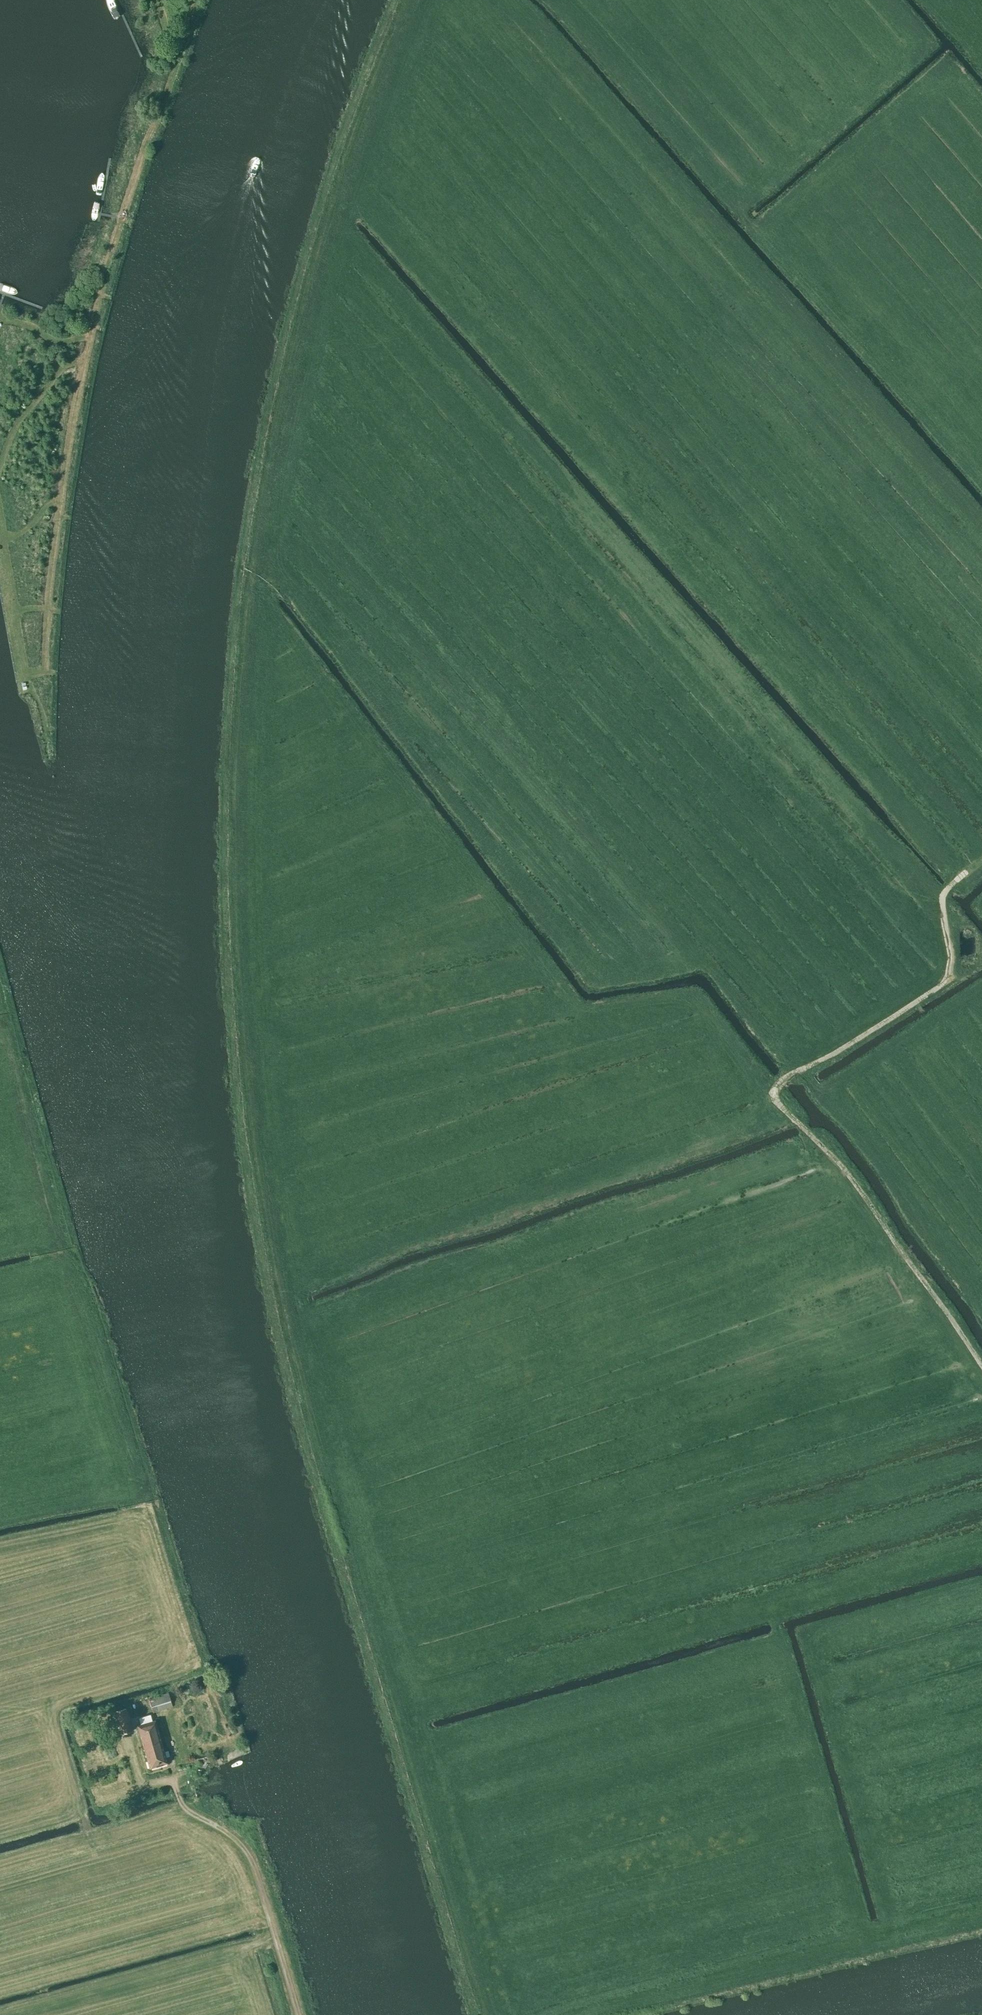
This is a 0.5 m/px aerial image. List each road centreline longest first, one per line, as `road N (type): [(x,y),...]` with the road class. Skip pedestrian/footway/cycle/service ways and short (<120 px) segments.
road 1 (track): [(176,1789),(185,1808),(248,1855),(298,2014)]

